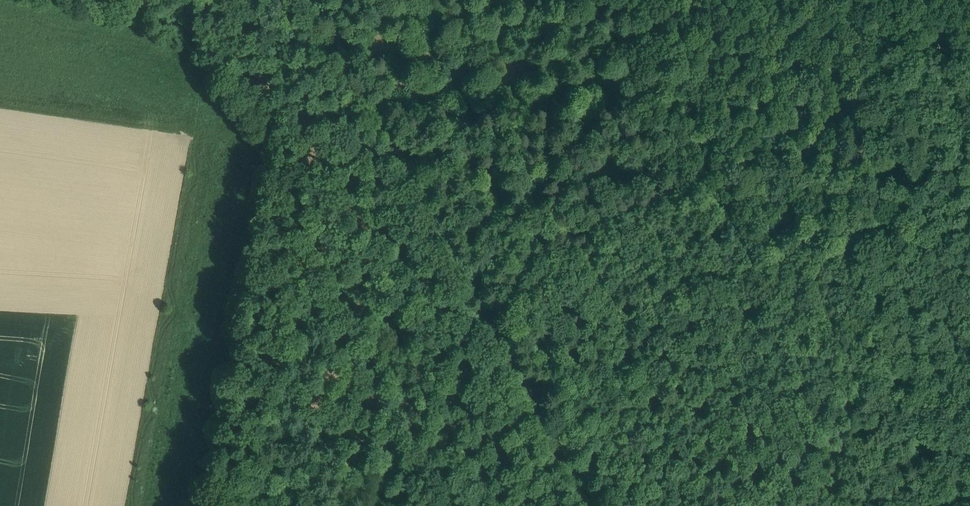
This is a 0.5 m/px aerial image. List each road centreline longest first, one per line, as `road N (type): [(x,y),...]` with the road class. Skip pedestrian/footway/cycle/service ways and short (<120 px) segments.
road 1 (track): [(592,505),(316,0)]
road 2 (track): [(38,0),(165,26),(216,65)]

